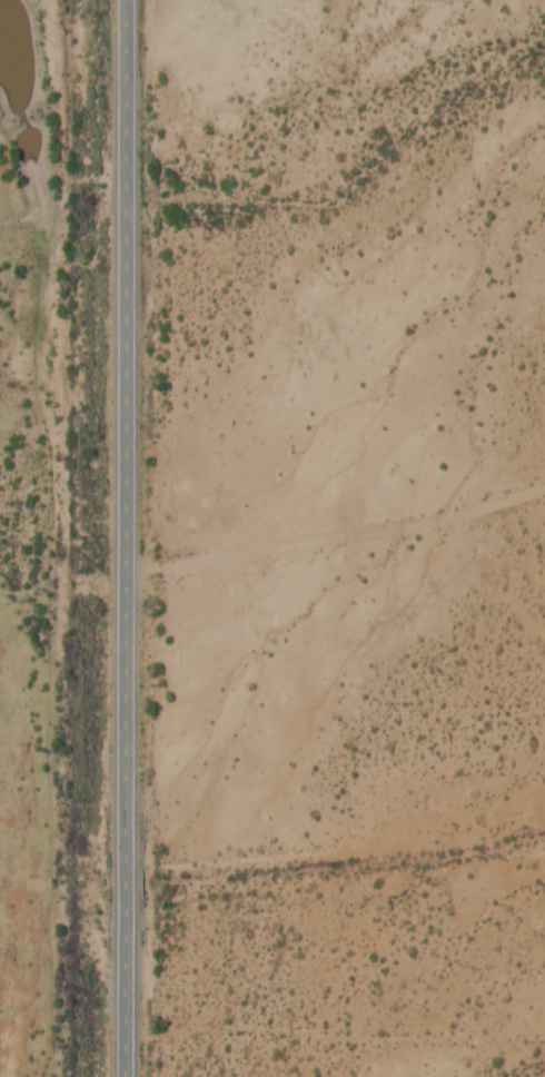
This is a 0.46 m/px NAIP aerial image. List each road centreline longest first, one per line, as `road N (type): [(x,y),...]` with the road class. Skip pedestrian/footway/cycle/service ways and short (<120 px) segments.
road 1 (primary): [(119,1076),(120,0)]
road 2 (track): [(119,573),(432,523),(544,490)]

